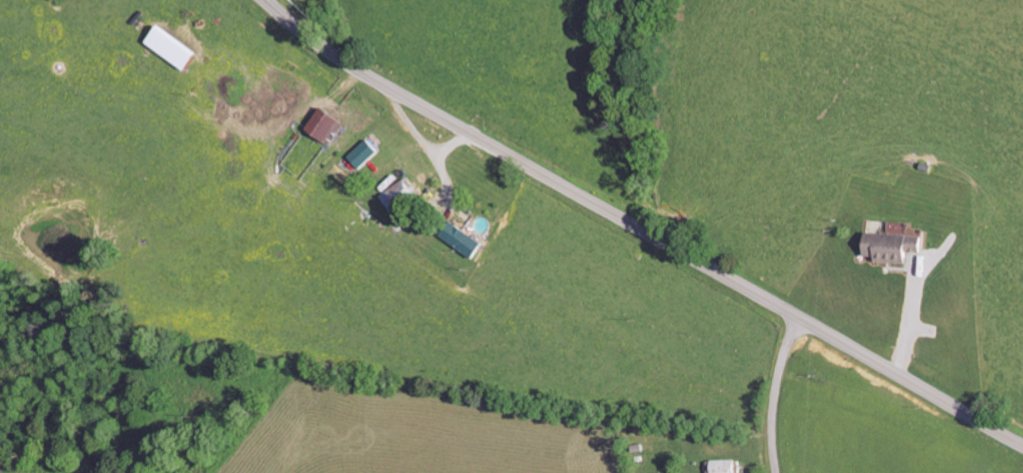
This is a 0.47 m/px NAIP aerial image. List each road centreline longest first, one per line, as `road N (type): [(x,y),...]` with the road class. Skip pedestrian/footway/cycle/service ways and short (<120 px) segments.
road 1 (secondary): [(267,0),(362,72),(1022,445)]
road 2 (residential): [(777,472),(776,398),(800,319)]

